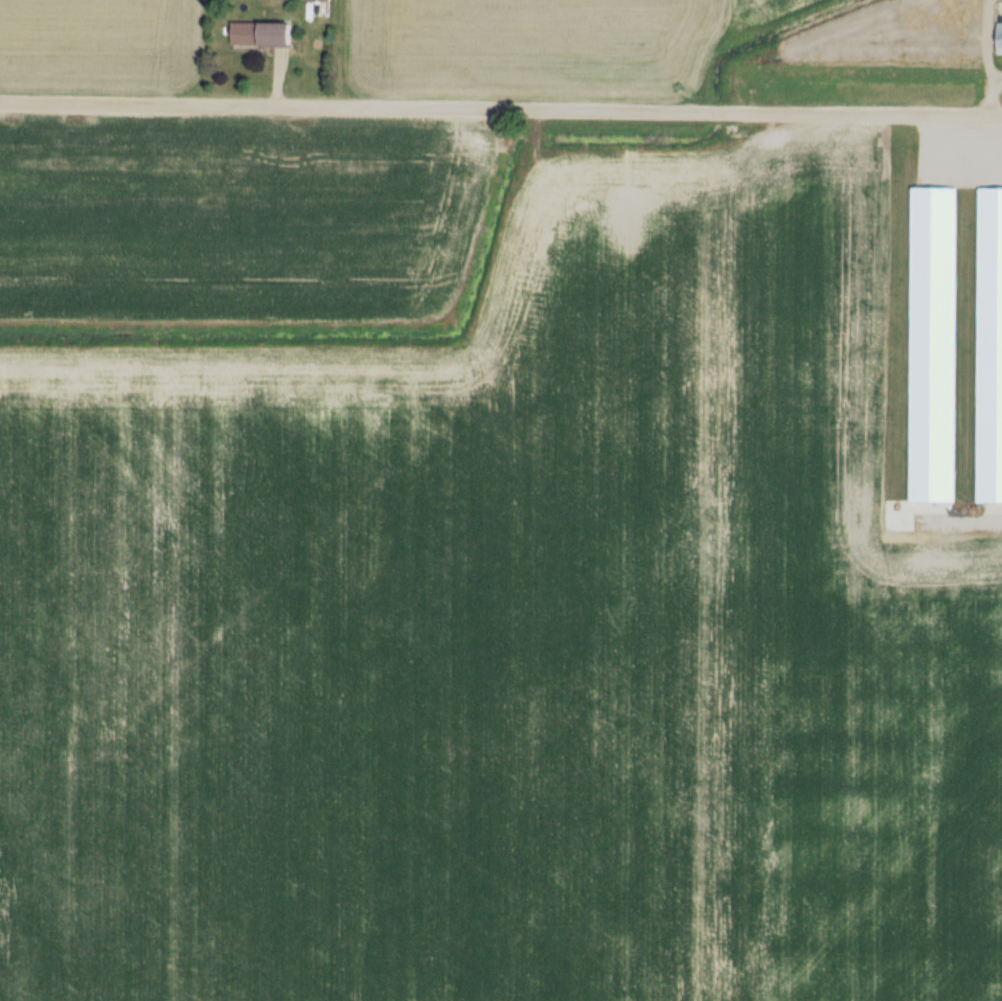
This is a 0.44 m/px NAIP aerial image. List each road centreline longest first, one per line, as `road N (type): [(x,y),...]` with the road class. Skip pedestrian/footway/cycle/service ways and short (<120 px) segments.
road 1 (residential): [(1001,116),(0,104)]

